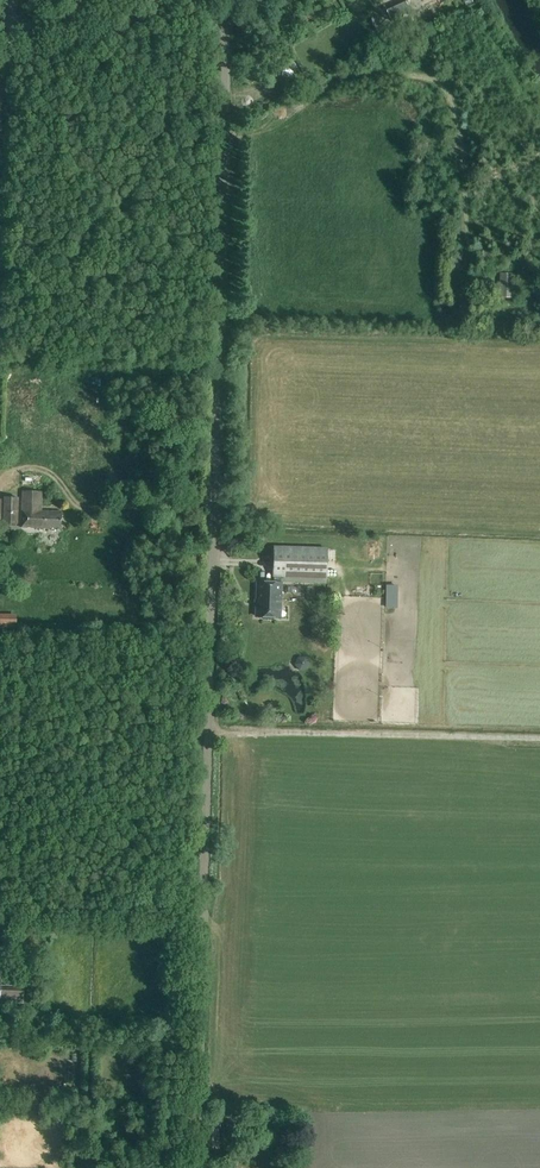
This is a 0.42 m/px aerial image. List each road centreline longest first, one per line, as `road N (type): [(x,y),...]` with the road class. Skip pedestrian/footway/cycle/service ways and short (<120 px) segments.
road 1 (track): [(225,0),(193,1167)]
road 2 (track): [(200,906),(13,900),(0,919)]
road 3 (tertiary): [(9,39),(140,0)]

